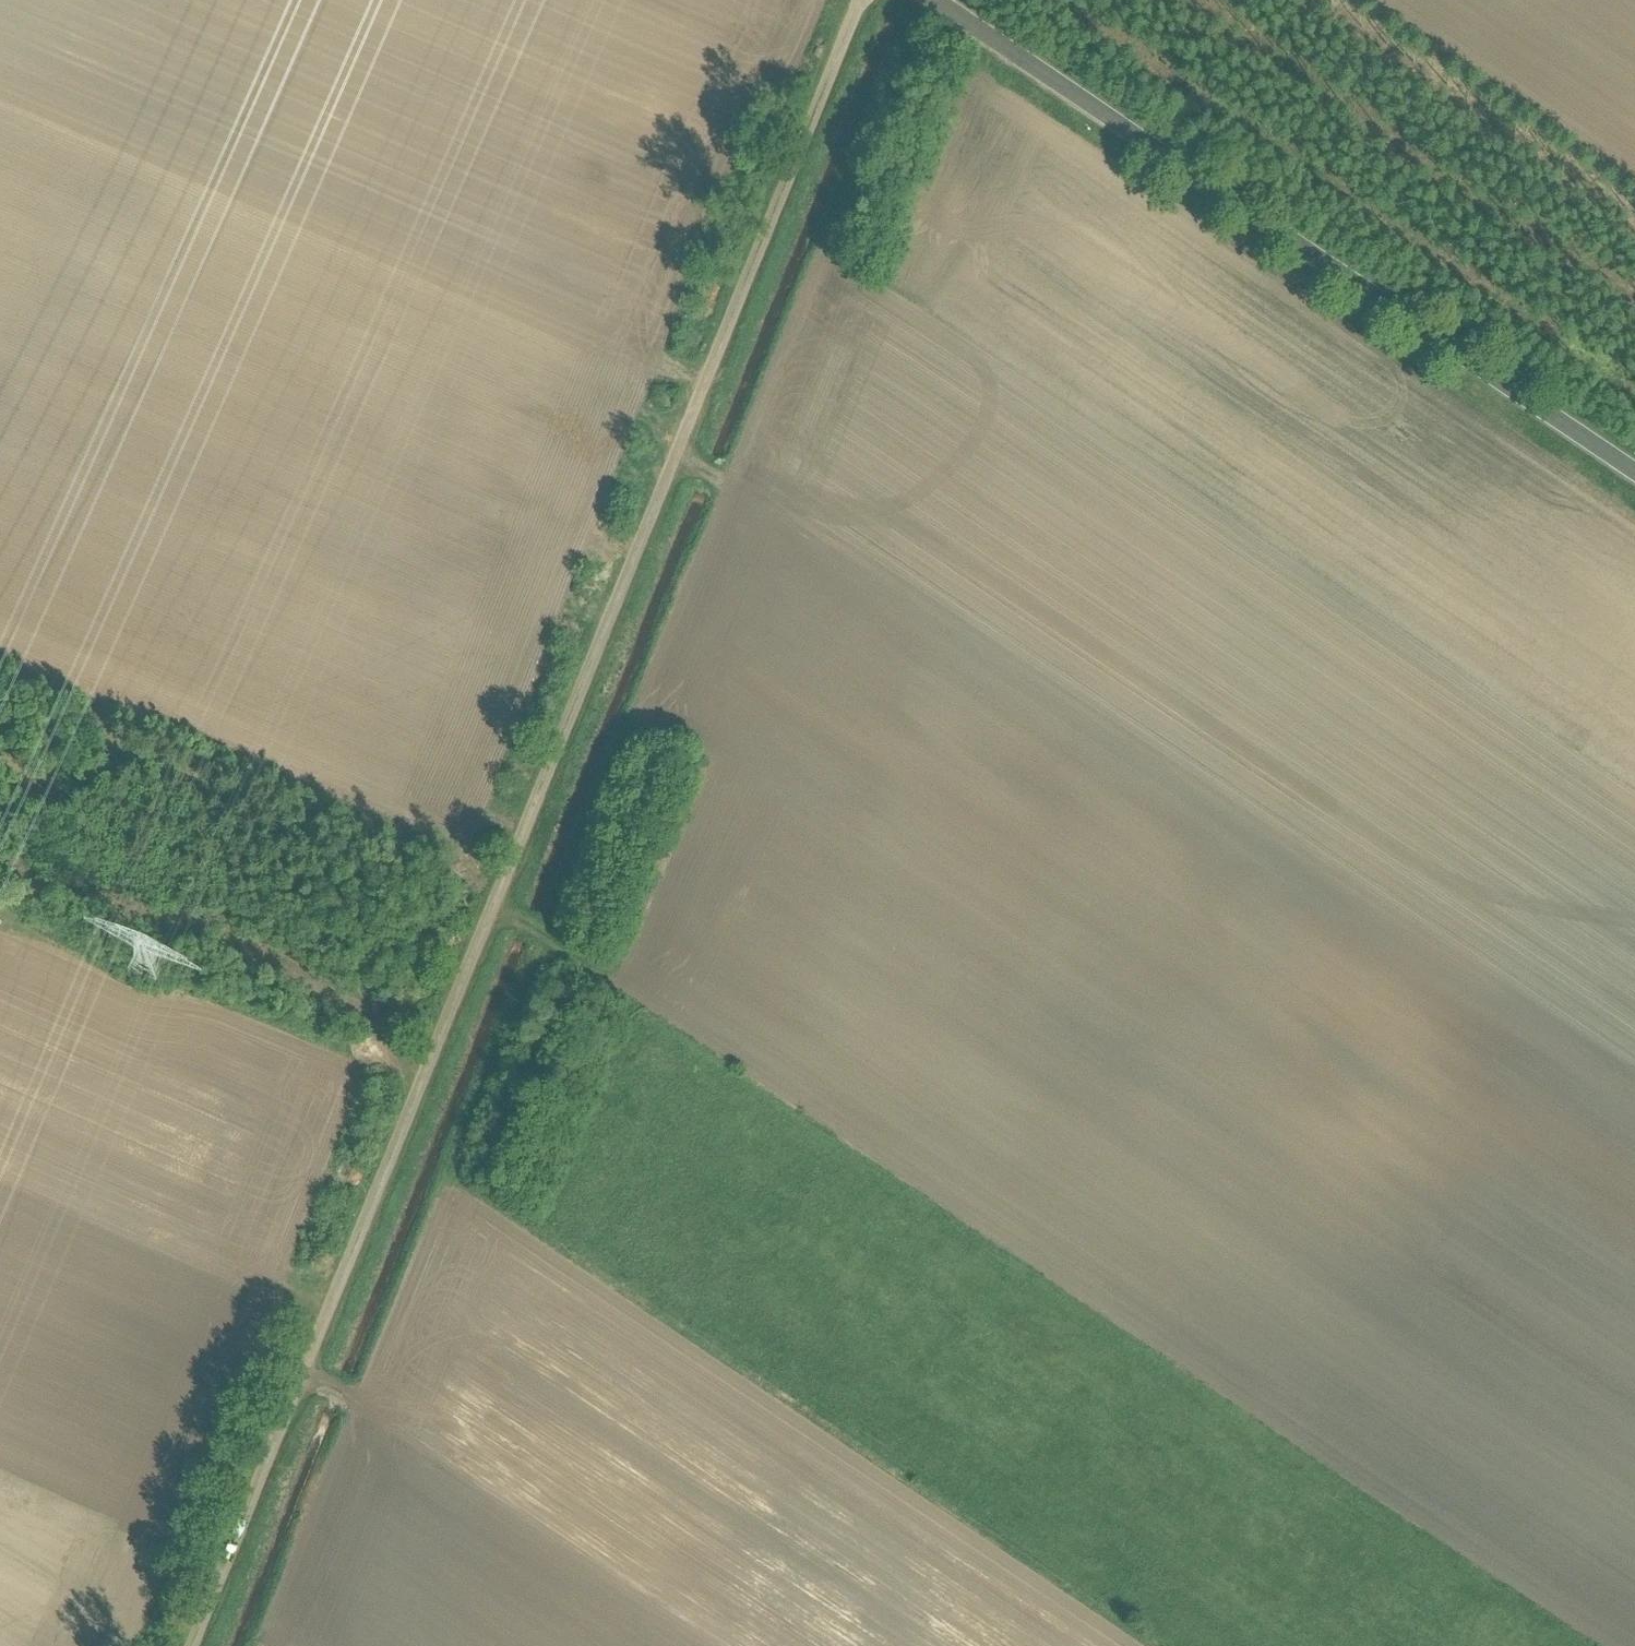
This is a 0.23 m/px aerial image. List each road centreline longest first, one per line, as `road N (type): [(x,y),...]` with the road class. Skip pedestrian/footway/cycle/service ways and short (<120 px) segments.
road 1 (track): [(205,1645),(859,0)]
road 2 (tertiary): [(1634,473),(931,0)]

